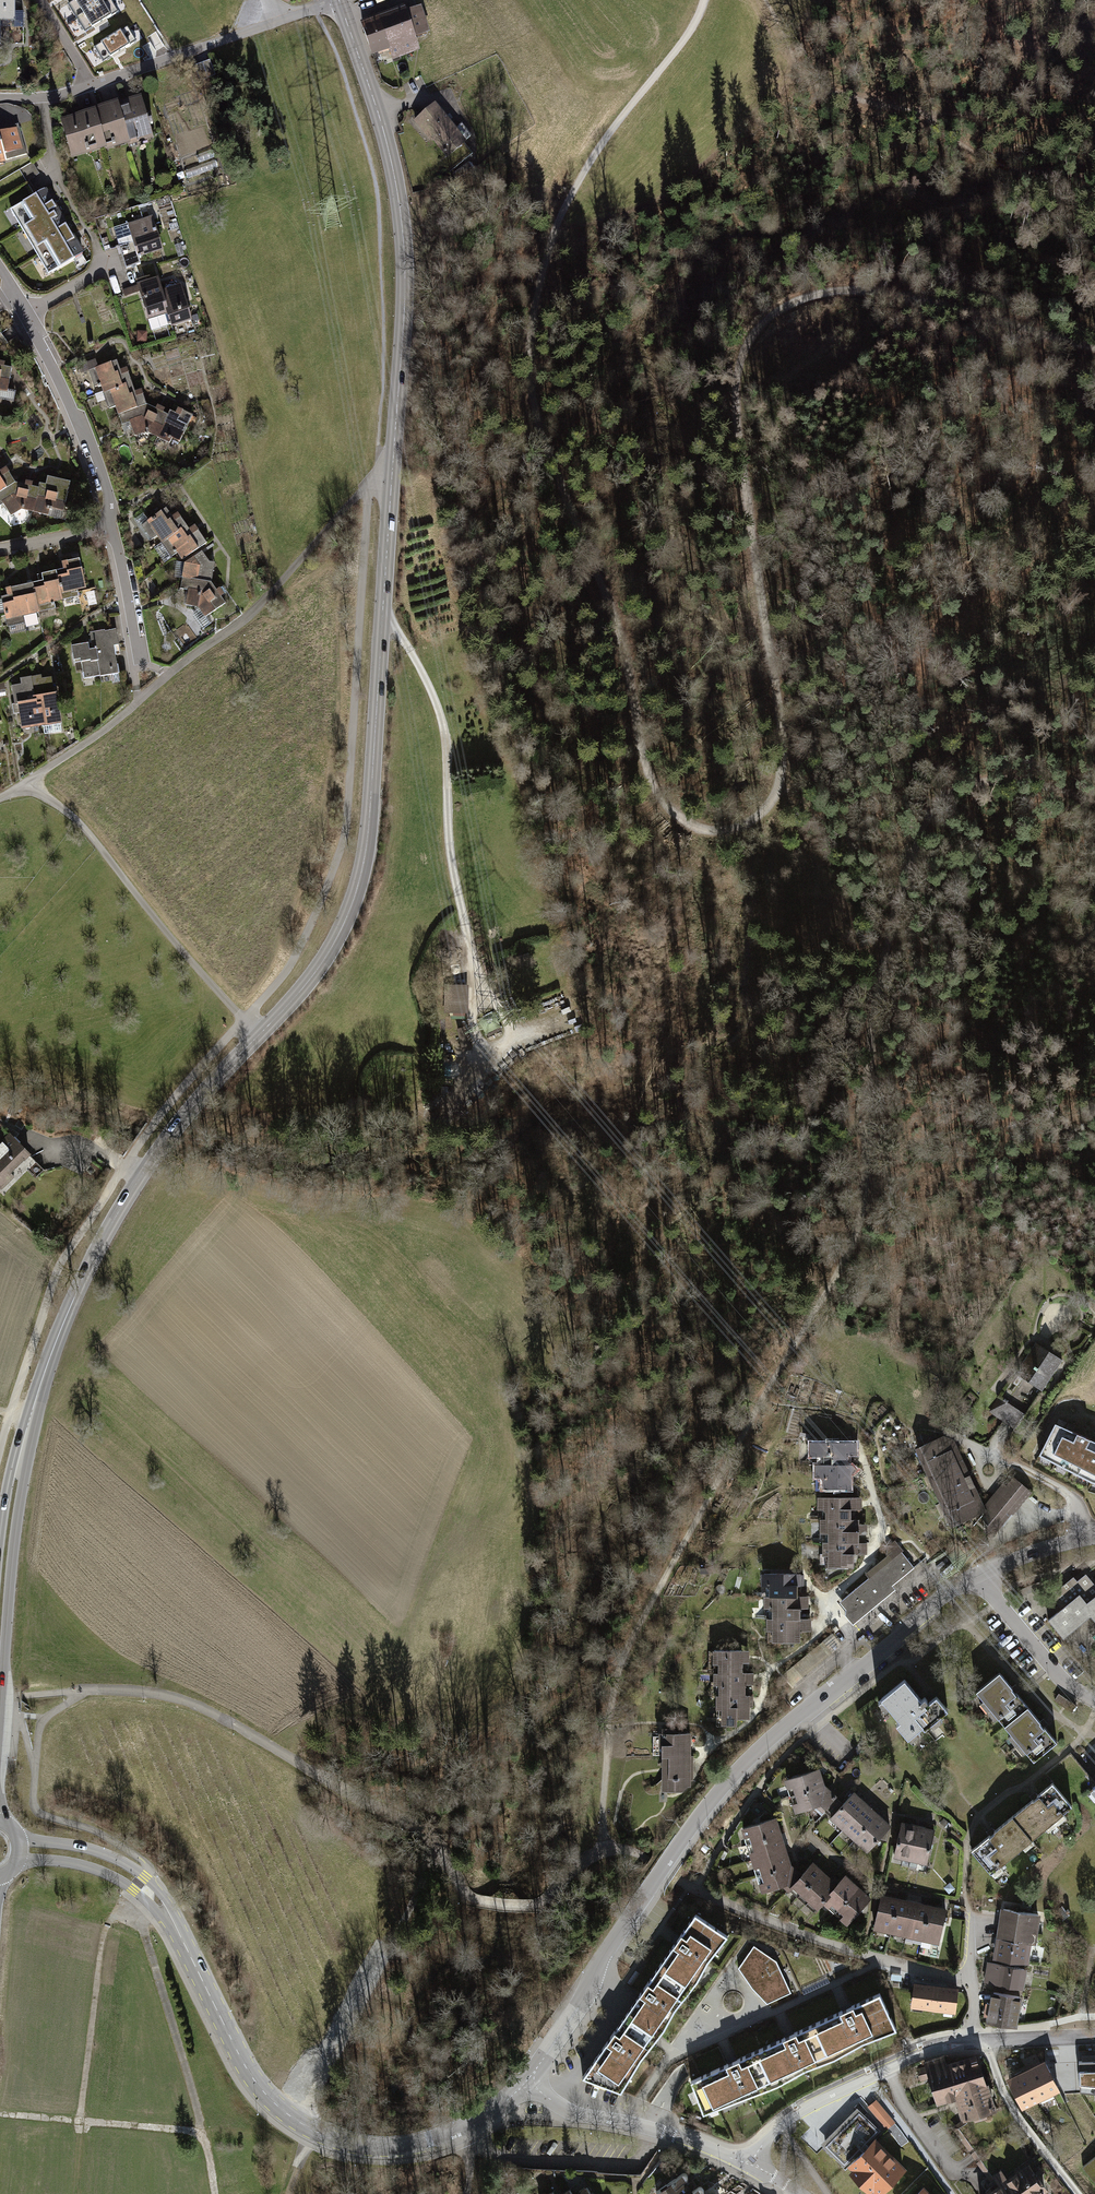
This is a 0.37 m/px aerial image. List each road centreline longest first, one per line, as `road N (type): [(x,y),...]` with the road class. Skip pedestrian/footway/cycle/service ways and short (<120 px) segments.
road 1 (track): [(704,0),(691,33),(576,184),(547,253),(531,343),(542,434),(618,618),(644,759),(679,817),(705,830),(746,826),(778,791),(785,751),(739,445),(736,381),(762,323),(823,293),(884,293),(1094,348)]
road 2 (secondary): [(20,1464),(46,1367),(117,1215),(199,1098),(313,976),(363,869),(405,267),(386,141),(338,0)]
road 3 (track): [(604,1844),(606,1724),(626,1660),(858,1227),(873,1070),(928,815),(945,796),(995,777),(1094,801)]
road 4 (residential): [(977,1574),(757,1751),(709,1802),(527,2083)]
road 5 (track): [(0,797),(106,728),(246,618),(369,484),(392,481)]
road 6 (track): [(382,624),(404,640),(445,734),(450,856),(484,1058)]
road 7 (track): [(604,1844),(694,1892),(816,1940),(969,1977)]
road 8 (unclassified): [(406,2148),(356,2146),(281,2109),(238,2052),(169,1914)]
road 9 (track): [(340,1789),(422,1830),(474,1912),(497,1925),(533,1918),(573,1864),(604,1844)]
road 10 (track): [(23,785),(82,825),(257,1037)]
road 11 (track): [(436,1843),(337,2057),(295,2120)]
road 12 (residential): [(104,526),(107,488),(87,434),(0,267)]
road 13 (secondary): [(0,1711),(20,1464)]
road 14 (residential): [(755,2166),(652,2126),(579,2114),(527,2083)]
road 15 (track): [(764,0),(810,84),(924,115)]
road 16 (track): [(886,1003),(932,1056),(969,1077),(1012,1088),(1050,1079)]
road 17 (residential): [(980,2041),(1006,2105),(1077,2193)]
road 18 (unclassified): [(169,1914),(148,1881),(111,1858),(18,1841)]
road 19 (residential): [(893,2065),(774,2133),(755,2166)]
road 20 (residential): [(1094,1699),(1065,1680),(977,1574)]
road 21 (unclassified): [(15,1863),(81,1865),(169,1914)]
road 22 (residential): [(893,2065),(898,2096),(954,2173),(971,2176),(981,2190)]
road 23 (residential): [(140,666),(119,548),(104,526)]
road 24 (residential): [(527,2083),(458,2130),(406,2148)]
road 25 (residential): [(1094,1535),(977,1574)]

